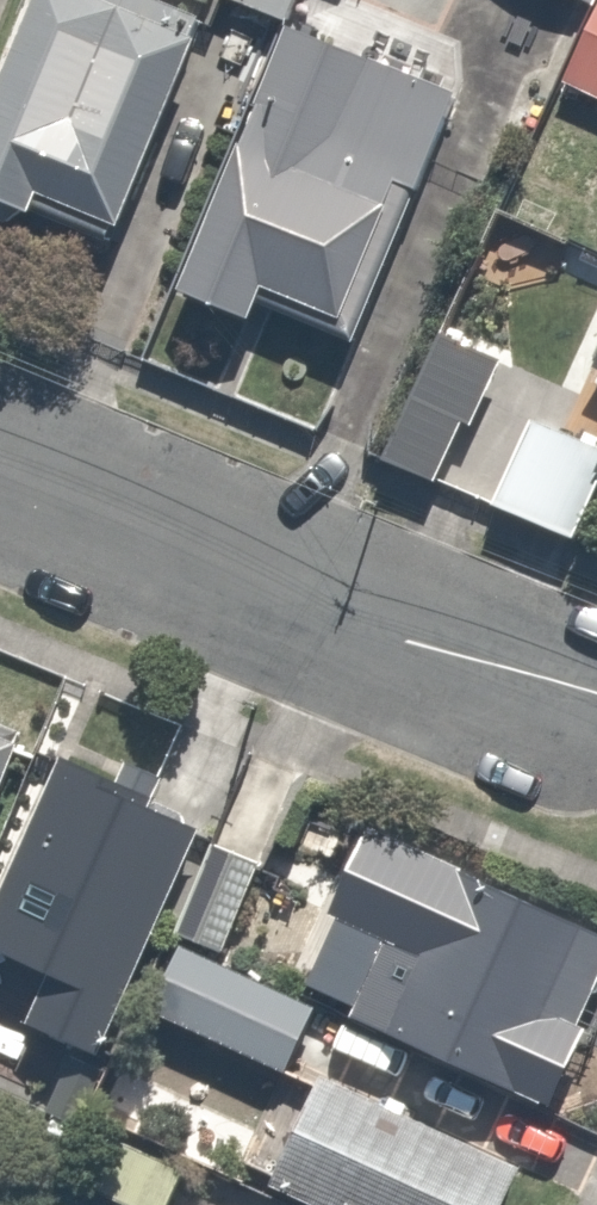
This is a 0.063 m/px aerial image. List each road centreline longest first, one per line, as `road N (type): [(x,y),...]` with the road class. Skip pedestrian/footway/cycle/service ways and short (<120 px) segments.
road 1 (residential): [(0,428),(596,666)]

